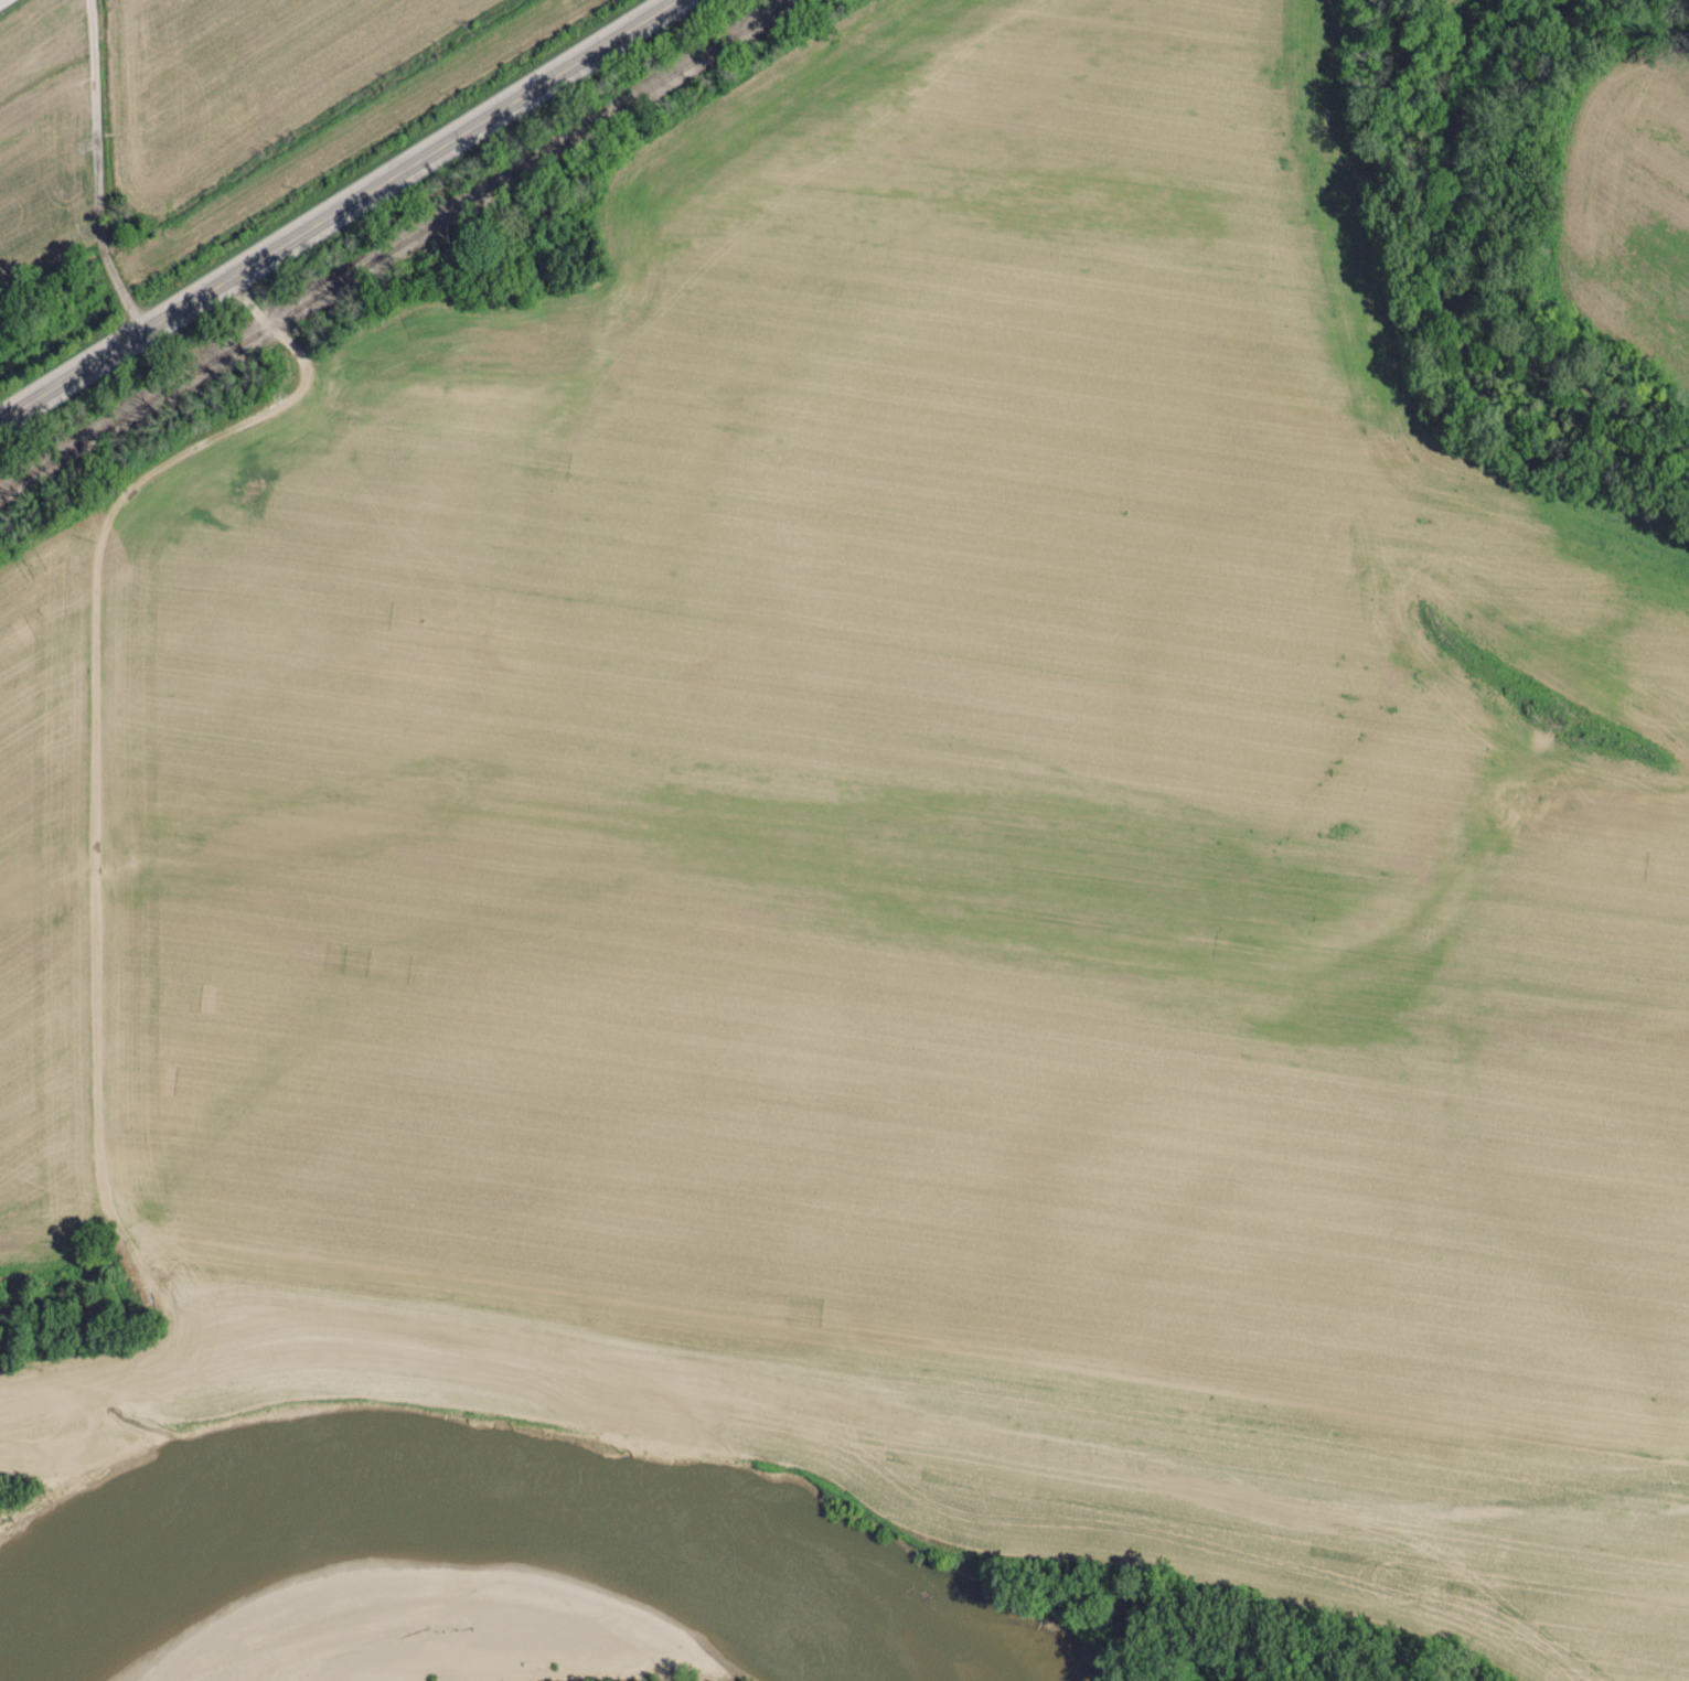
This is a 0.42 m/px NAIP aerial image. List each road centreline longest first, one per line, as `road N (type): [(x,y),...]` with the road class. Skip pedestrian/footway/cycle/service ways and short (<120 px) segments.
road 1 (primary): [(0,417),(670,0)]

